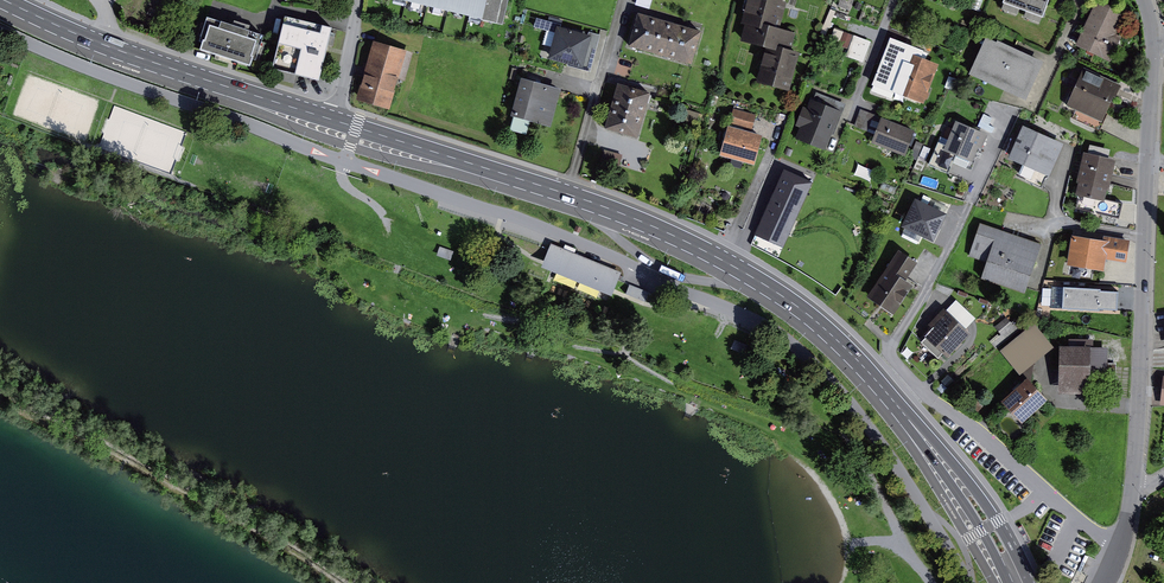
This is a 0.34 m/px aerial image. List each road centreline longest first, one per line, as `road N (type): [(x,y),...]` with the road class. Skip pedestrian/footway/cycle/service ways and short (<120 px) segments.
road 1 (secondary): [(1018,582),(966,490),(874,379),(807,314),(725,261),(567,193)]
road 2 (residential): [(1157,36),(1138,485)]
road 3 (residential): [(929,391),(1002,443),(1122,552)]
road 4 (secondary): [(336,121),(106,45)]
road 5 (secondary): [(567,193),(336,121)]
road 6 (residential): [(567,193),(625,0)]
road 7 (residential): [(336,121),(362,0)]
road 8 (residential): [(851,114),(897,0)]

